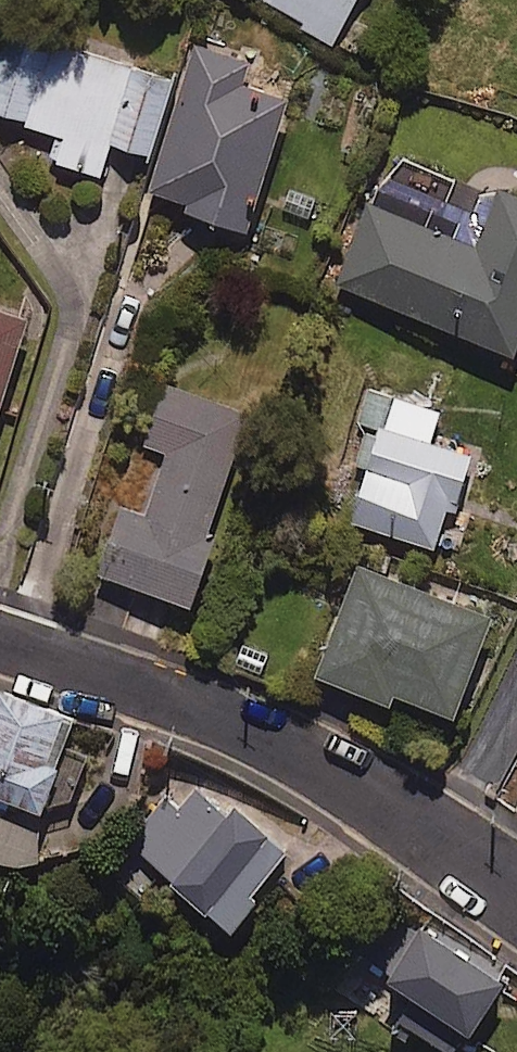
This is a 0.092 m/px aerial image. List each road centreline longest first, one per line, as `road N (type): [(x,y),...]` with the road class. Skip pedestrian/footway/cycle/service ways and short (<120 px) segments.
road 1 (residential): [(516,885),(392,801),(294,749),(0,641)]

